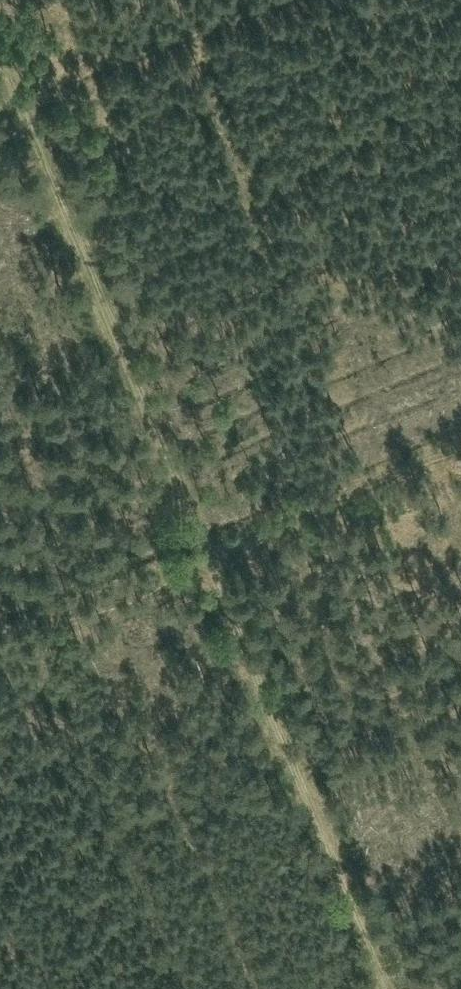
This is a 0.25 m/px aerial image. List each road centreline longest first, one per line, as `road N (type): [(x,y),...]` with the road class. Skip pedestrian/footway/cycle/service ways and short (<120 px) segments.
road 1 (track): [(0,52),(392,988)]
road 2 (track): [(460,437),(51,612)]

